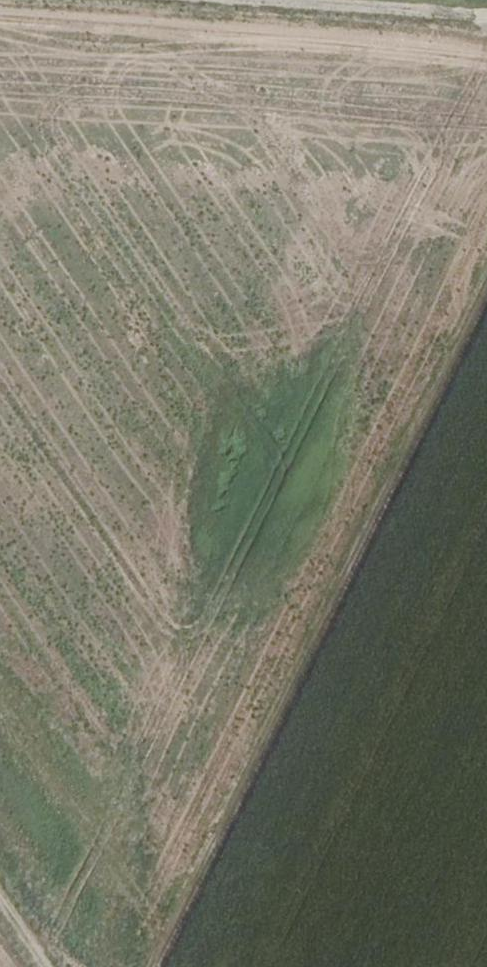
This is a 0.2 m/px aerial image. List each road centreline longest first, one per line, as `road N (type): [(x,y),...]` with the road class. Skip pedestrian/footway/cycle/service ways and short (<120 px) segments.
road 1 (track): [(486,307),(159,966)]
road 2 (track): [(486,22),(212,0)]

